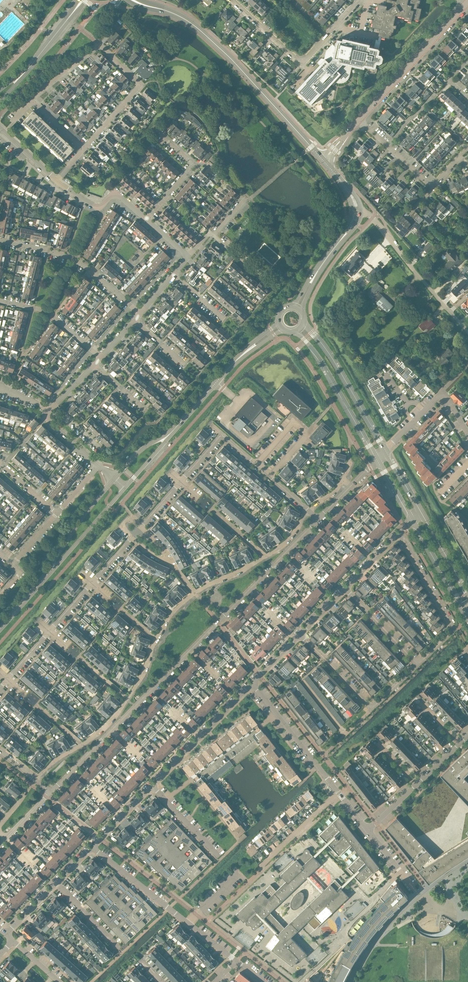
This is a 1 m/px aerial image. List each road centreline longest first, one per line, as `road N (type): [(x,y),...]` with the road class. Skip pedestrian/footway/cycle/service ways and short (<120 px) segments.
road 1 (residential): [(308,510),(267,556),(180,605),(112,719),(35,780)]
road 2 (residential): [(50,792),(317,519)]
road 3 (residential): [(83,151),(141,85),(98,44),(33,98),(59,127)]
road 4 (secondary): [(135,2),(202,32),(321,157)]
road 5 (residential): [(0,688),(131,538)]
road 6 (residential): [(359,0),(302,63),(232,0)]
road 7 (residential): [(400,532),(455,629),(418,664)]
road 8 (unclassified): [(467,332),(361,212)]
road 9 (secondary): [(465,589),(385,452)]
road 10 (tertiary): [(359,119),(467,3)]
road 11 (secondary): [(385,452),(304,323)]
road 12 (secondary): [(296,331),(376,460)]
road 13 (residential): [(130,306),(75,260),(0,241)]
road 14 (residential): [(150,787),(252,682)]
road 15 (residential): [(147,219),(195,164),(157,132)]
road 16 (residential): [(141,527),(222,435)]

